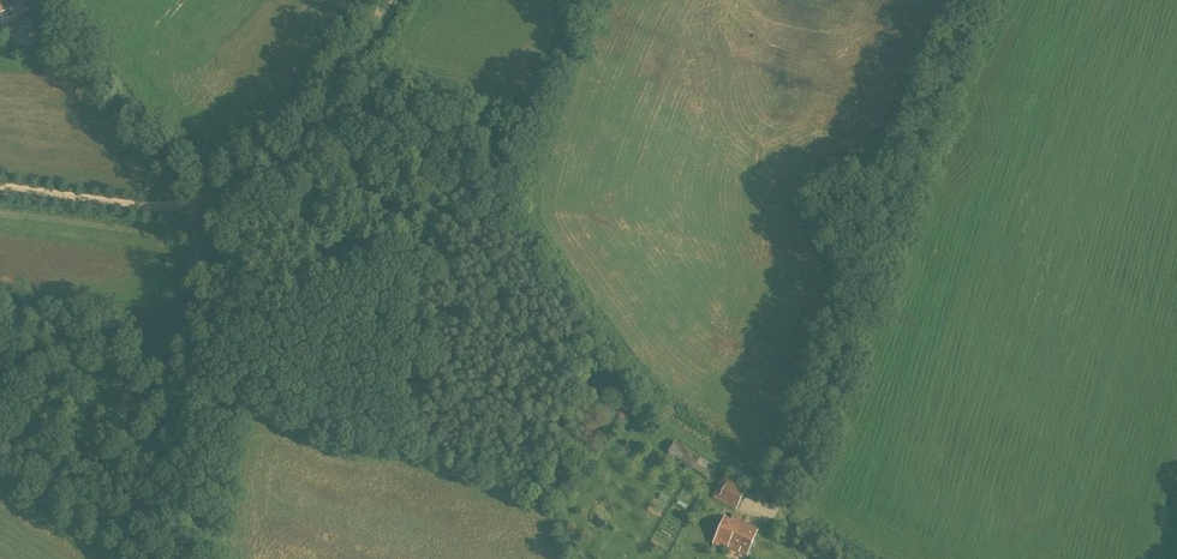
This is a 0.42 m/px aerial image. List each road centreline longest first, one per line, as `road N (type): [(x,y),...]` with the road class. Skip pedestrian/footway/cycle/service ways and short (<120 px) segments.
road 1 (track): [(393,0),(300,150),(222,205),(180,215),(0,194)]
road 2 (track): [(200,211),(196,558)]

